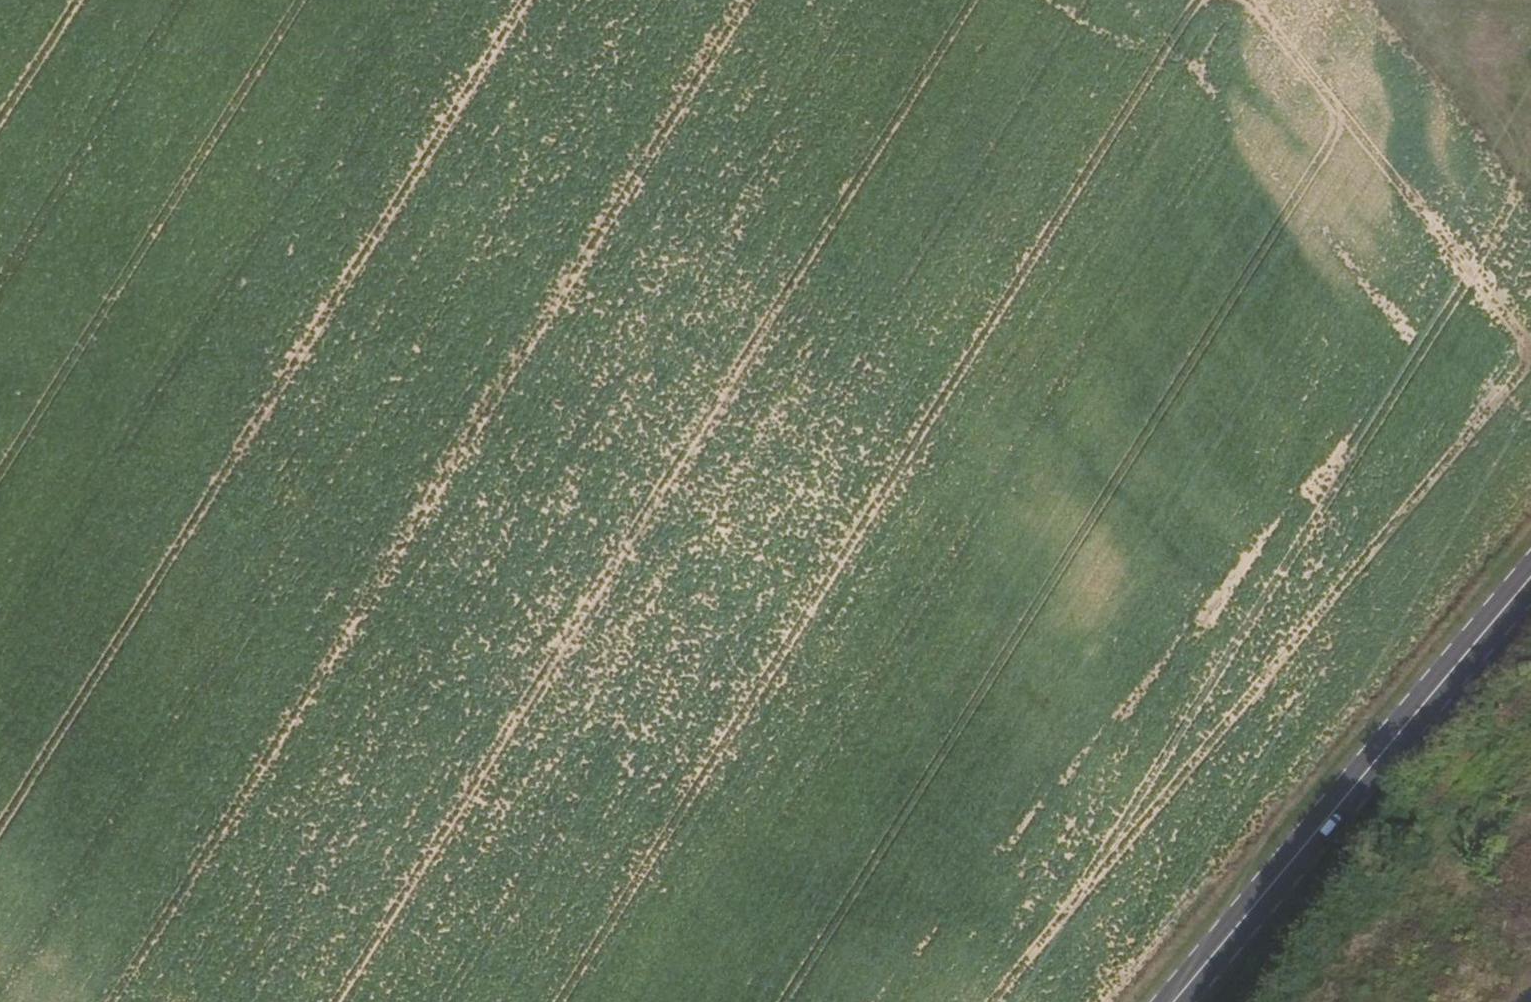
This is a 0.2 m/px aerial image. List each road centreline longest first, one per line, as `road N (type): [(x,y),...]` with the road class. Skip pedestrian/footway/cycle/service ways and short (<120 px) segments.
road 1 (primary): [(1530,579),(1175,1001)]
road 2 (track): [(1530,488),(1190,892)]

